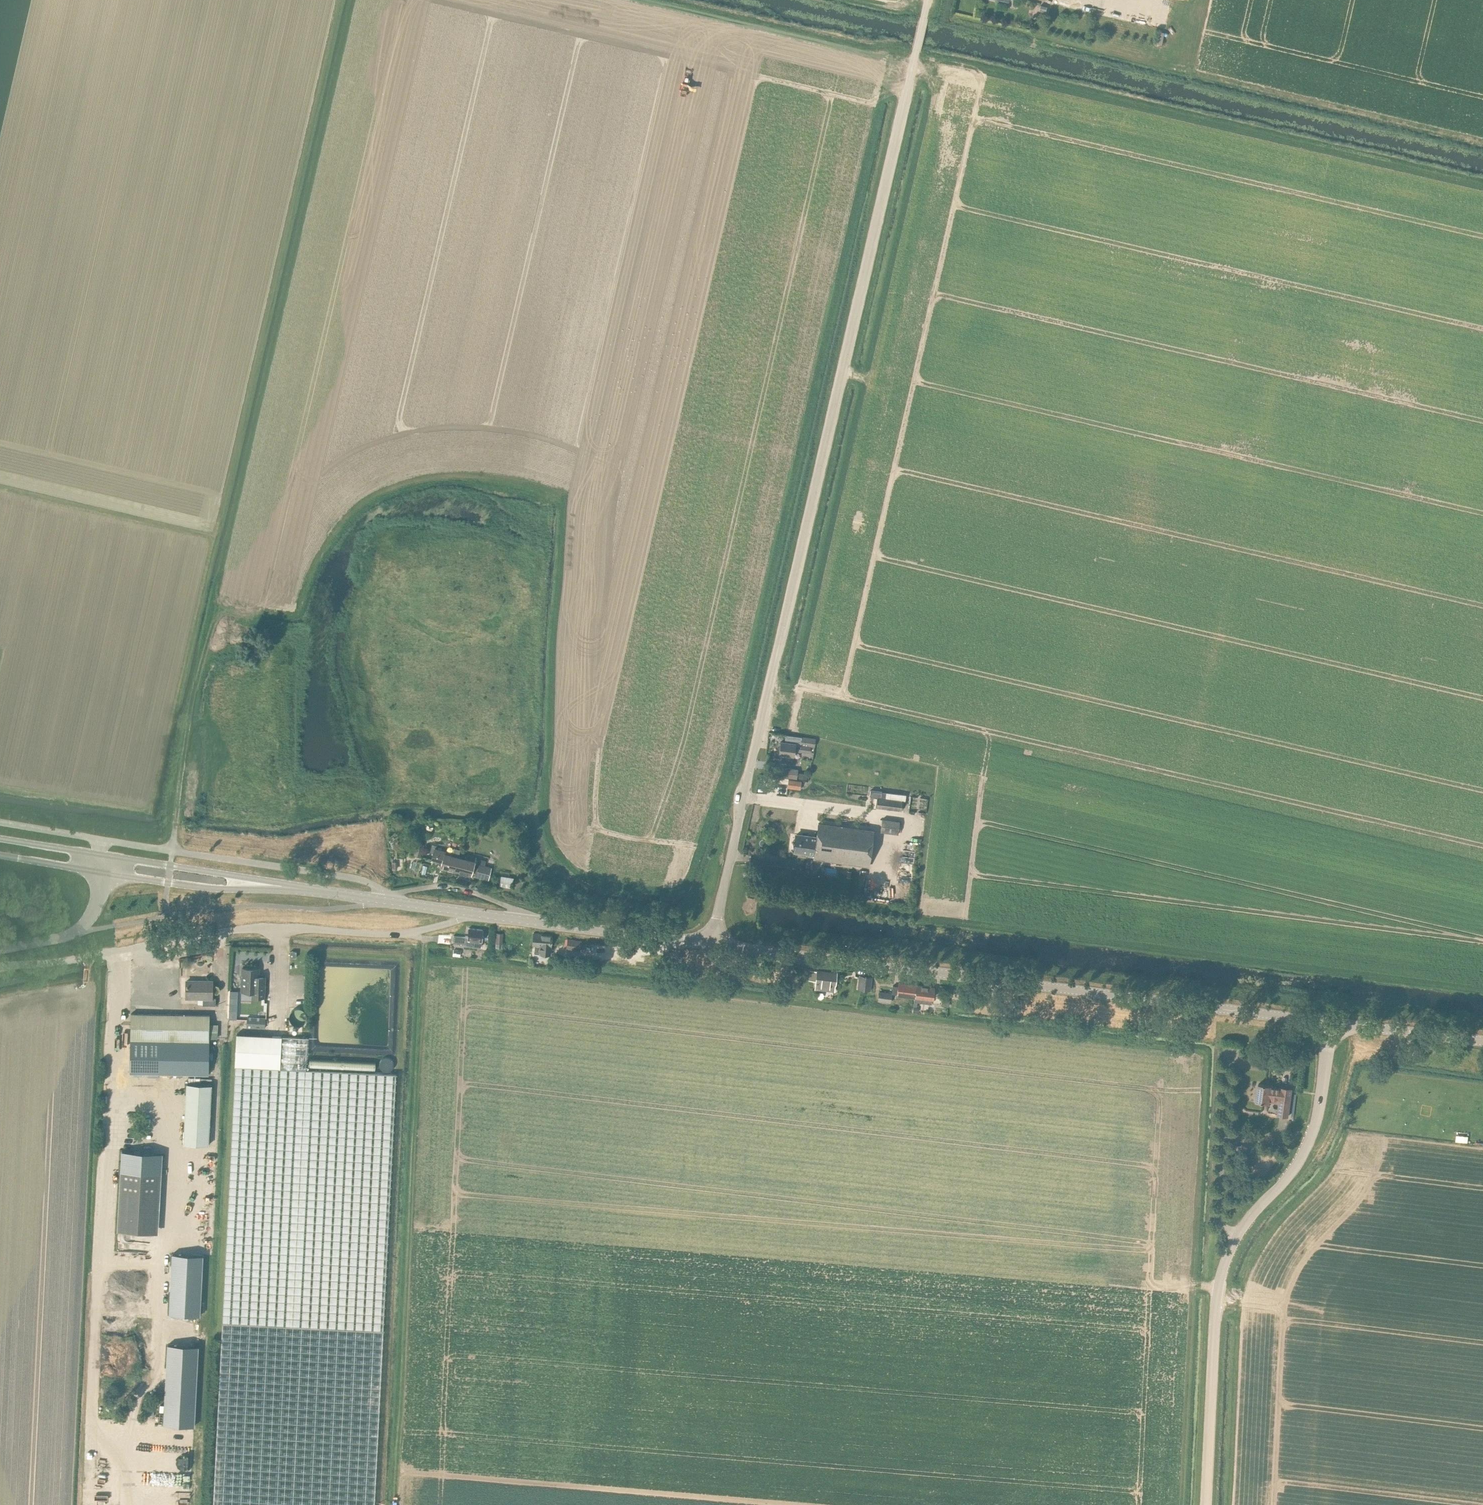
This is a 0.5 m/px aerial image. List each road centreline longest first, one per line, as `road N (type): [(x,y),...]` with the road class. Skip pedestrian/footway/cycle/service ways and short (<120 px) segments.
road 1 (unclassified): [(711,944),(928,0)]
road 2 (track): [(172,851),(192,701),(353,0)]
road 3 (track): [(1482,189),(637,0)]
road 4 (track): [(215,598),(295,613),(343,522),(368,502),(418,481),(485,479),(563,497),(550,752)]
road 5 (secondary): [(1330,1022),(711,944)]
road 6 (track): [(423,938),(395,1504)]
road 7 (unclassified): [(1205,1504),(1222,1271),(1243,1227),(1308,1144),(1330,1022)]
road 8 (unclassified): [(0,966),(241,929),(406,933),(480,914)]
road 9 (track): [(189,721),(220,725),(282,801),(454,786)]
road 10 (track): [(1182,1504),(1194,1267)]
road 11 (secondary): [(711,944),(480,914)]
road 12 (track): [(1217,1296),(1239,1300),(1228,1504)]
road 13 (secondary): [(480,914),(283,886)]
road 14 (secondary): [(283,886),(98,855)]
road 15 (secondary): [(103,873),(210,888),(283,886)]
road 16 (secondary): [(1482,1041),(1330,1022)]
road 17 (unclassified): [(0,950),(78,931),(103,873)]

